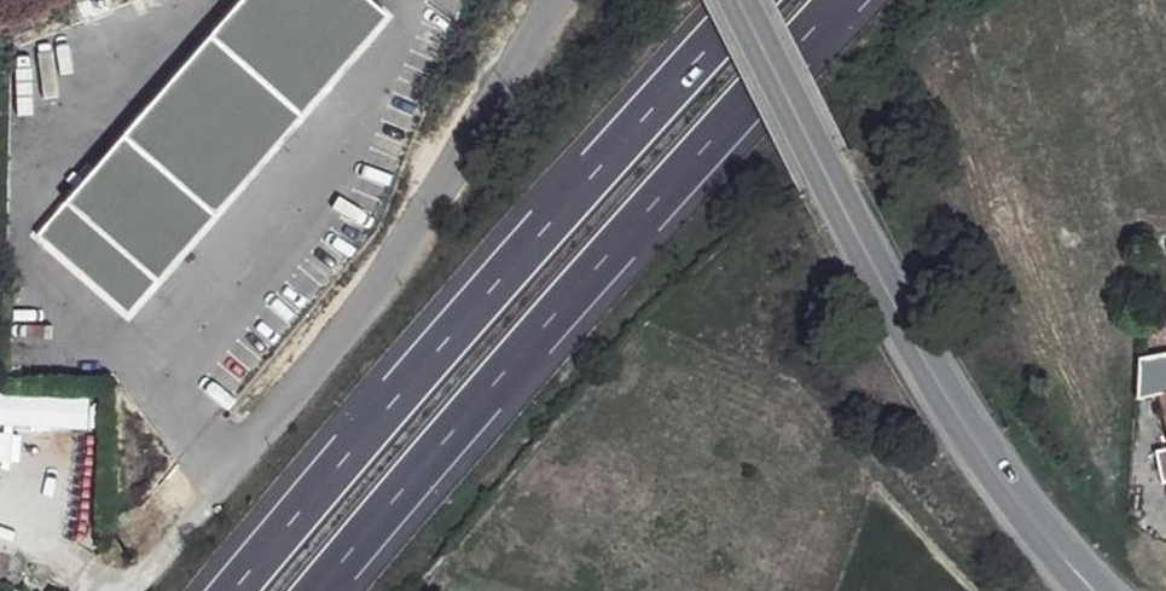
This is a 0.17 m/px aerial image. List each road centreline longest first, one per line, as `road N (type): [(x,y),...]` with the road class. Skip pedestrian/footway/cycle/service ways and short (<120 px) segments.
road 1 (motorway): [(317,590),(842,0)]
road 2 (motorway): [(753,0),(236,590)]
road 3 (unclassified): [(560,0),(378,293),(131,590)]
road 4 (tertiary): [(1089,590),(1062,567),(958,423),(734,0)]

